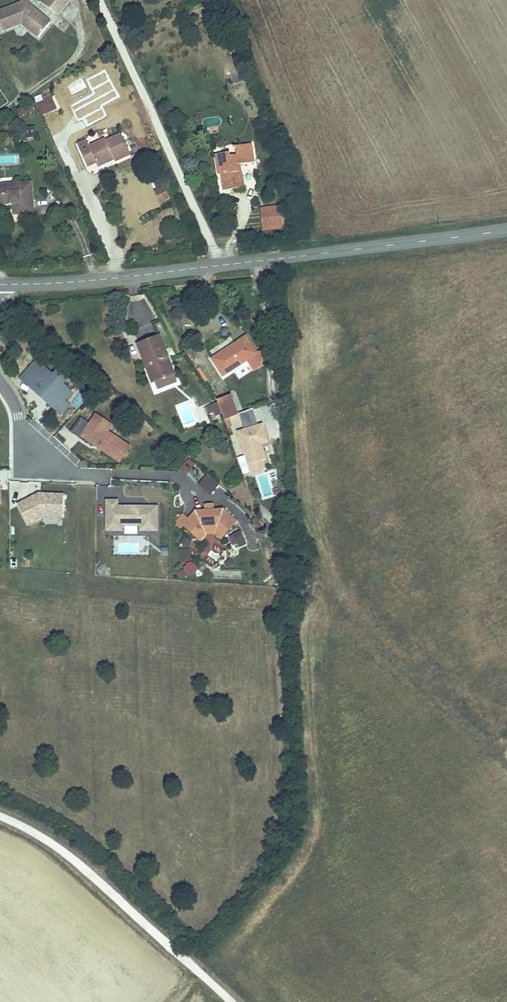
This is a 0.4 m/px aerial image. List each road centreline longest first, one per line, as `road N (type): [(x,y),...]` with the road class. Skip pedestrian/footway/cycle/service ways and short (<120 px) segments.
road 1 (tertiary): [(0,285),(149,276),(506,229)]
road 2 (track): [(0,813),(76,856),(232,1001)]
road 3 (residential): [(0,383),(39,460),(74,474),(109,476)]

